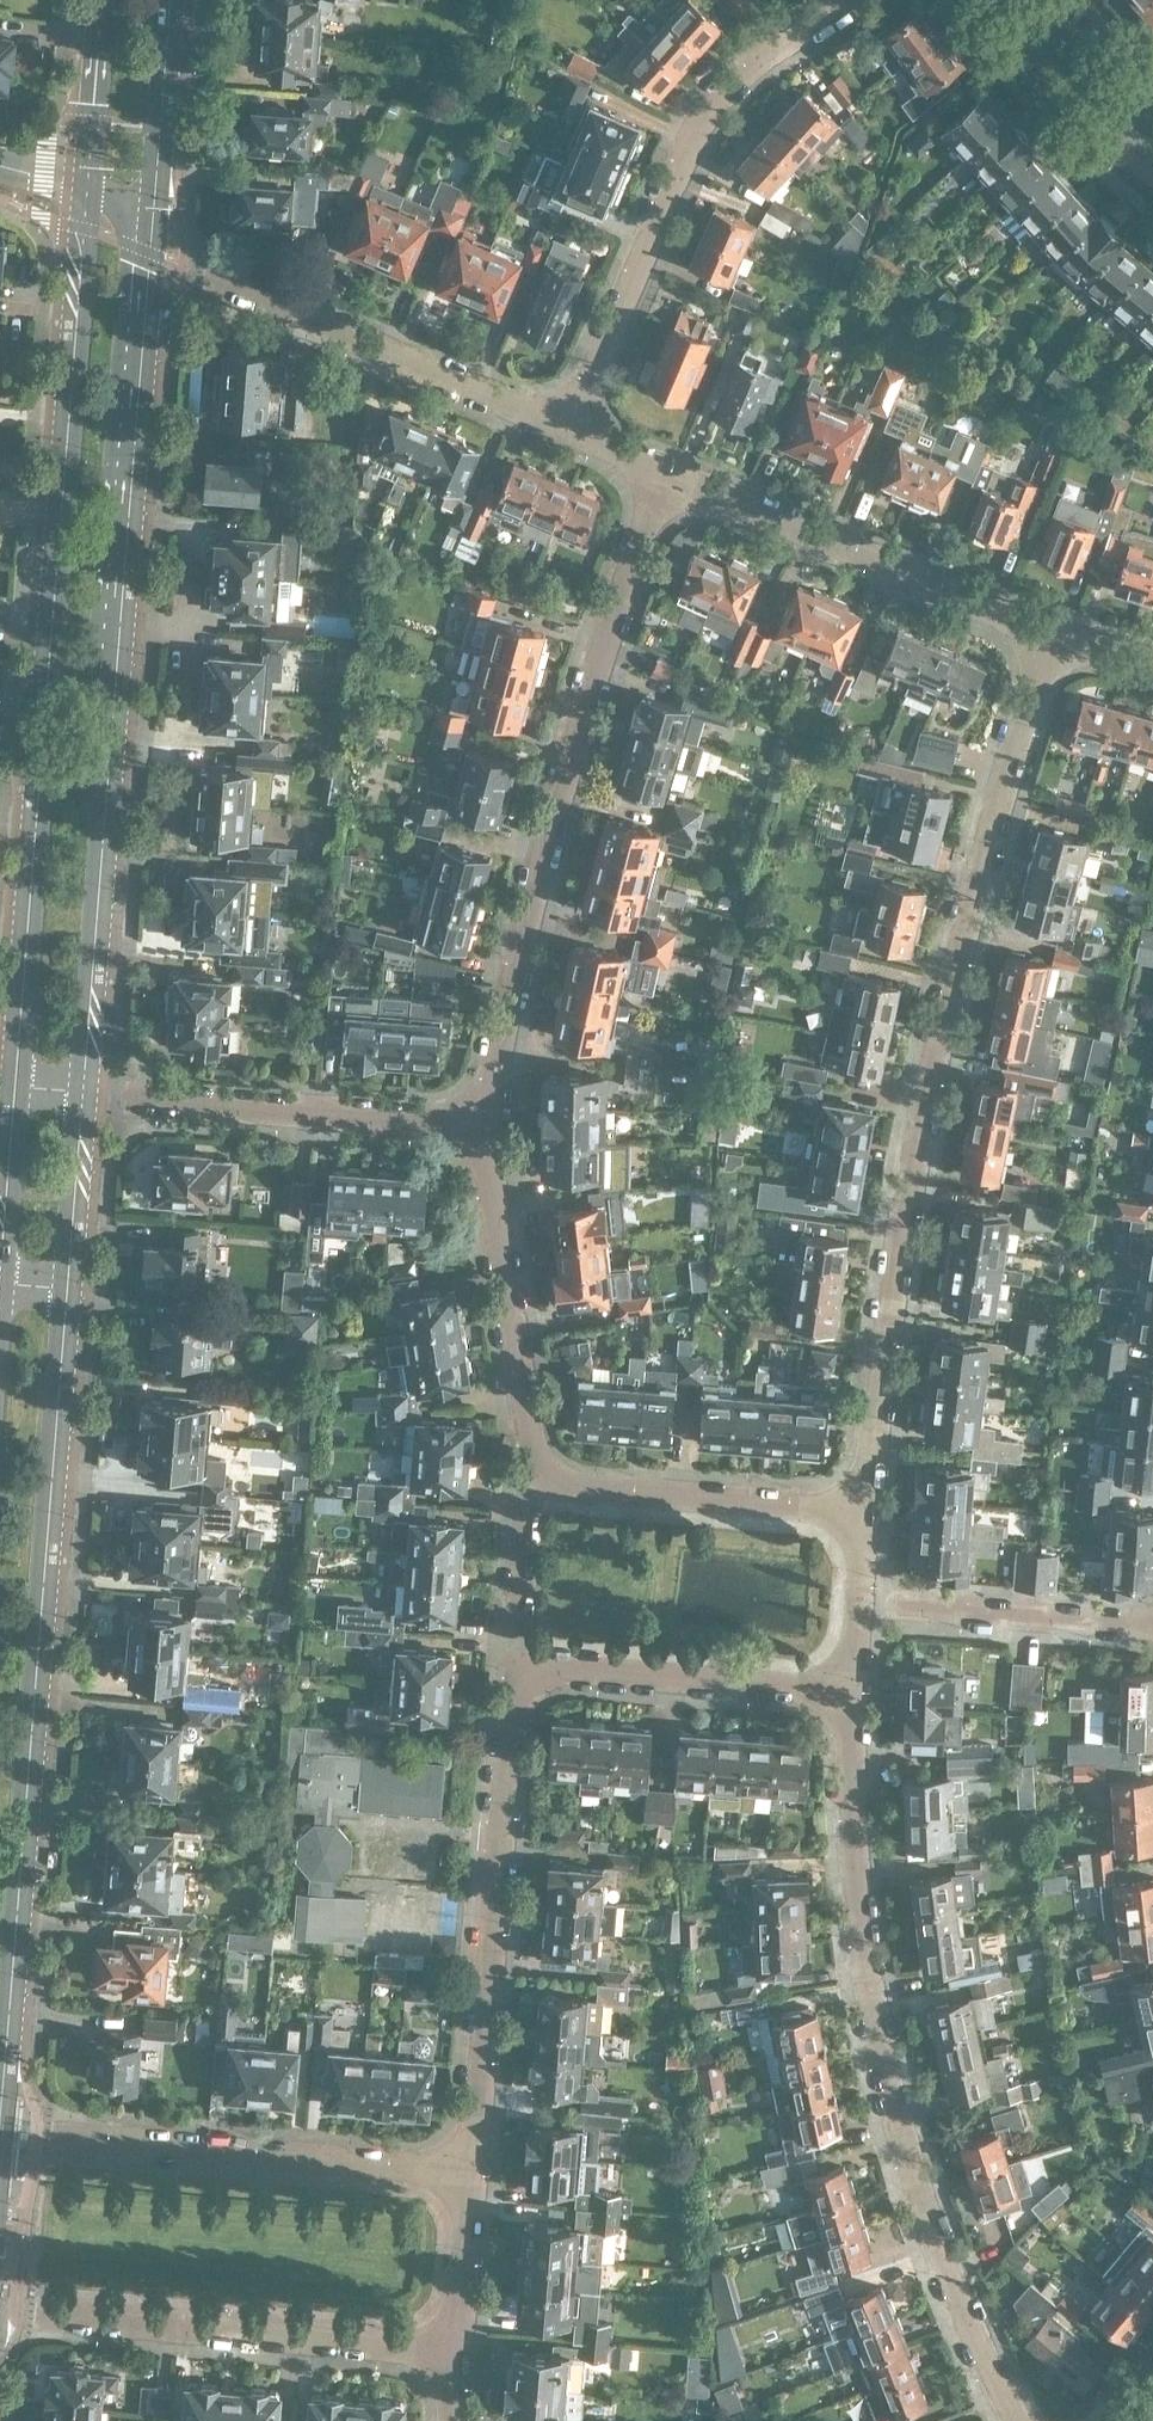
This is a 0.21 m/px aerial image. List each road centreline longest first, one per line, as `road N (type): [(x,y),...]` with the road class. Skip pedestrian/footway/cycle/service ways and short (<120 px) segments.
road 1 (primary): [(87,186),(15,1086)]
road 2 (residential): [(866,1506),(927,1075),(1046,631)]
road 3 (primary): [(83,1089),(154,204)]
road 4 (primary): [(0,2111),(66,1292)]
road 5 (residential): [(1042,2420),(996,2368),(886,2083),(857,1886),(857,1692)]
road 6 (residential): [(487,1131),(539,895),(663,475)]
road 7 (residential): [(853,0),(726,108),(692,155),(575,428)]
road 8 (residential): [(516,1690),(472,2170)]
road 9 (residential): [(458,2350),(44,2310)]
road 10 (residential): [(1046,631),(663,475)]
road 11 (residential): [(472,2170),(60,2135)]
road 12 (residential): [(487,1131),(83,1089)]
road 13 (residential): [(575,428),(212,273)]
road 14 (residential): [(549,1475),(534,1448),(487,1131)]
road 15 (residential): [(516,1690),(537,1673),(558,1672),(857,1692)]
road 16 (residential): [(866,1506),(578,1487),(549,1475)]
road 17 (residential): [(1152,1623),(914,1604)]
road 18 (residential): [(516,1690),(526,1518),(549,1475)]
road 19 (primary): [(154,204),(171,0)]
road 20 (primary): [(66,1292),(83,1089)]
road 21 (primary): [(102,0),(87,186)]
road 22 (secondary): [(1152,142),(1102,92),(1034,0)]
road 23 (residential): [(472,2170),(458,2350)]
road 24 (primary): [(15,1086),(0,1263)]

